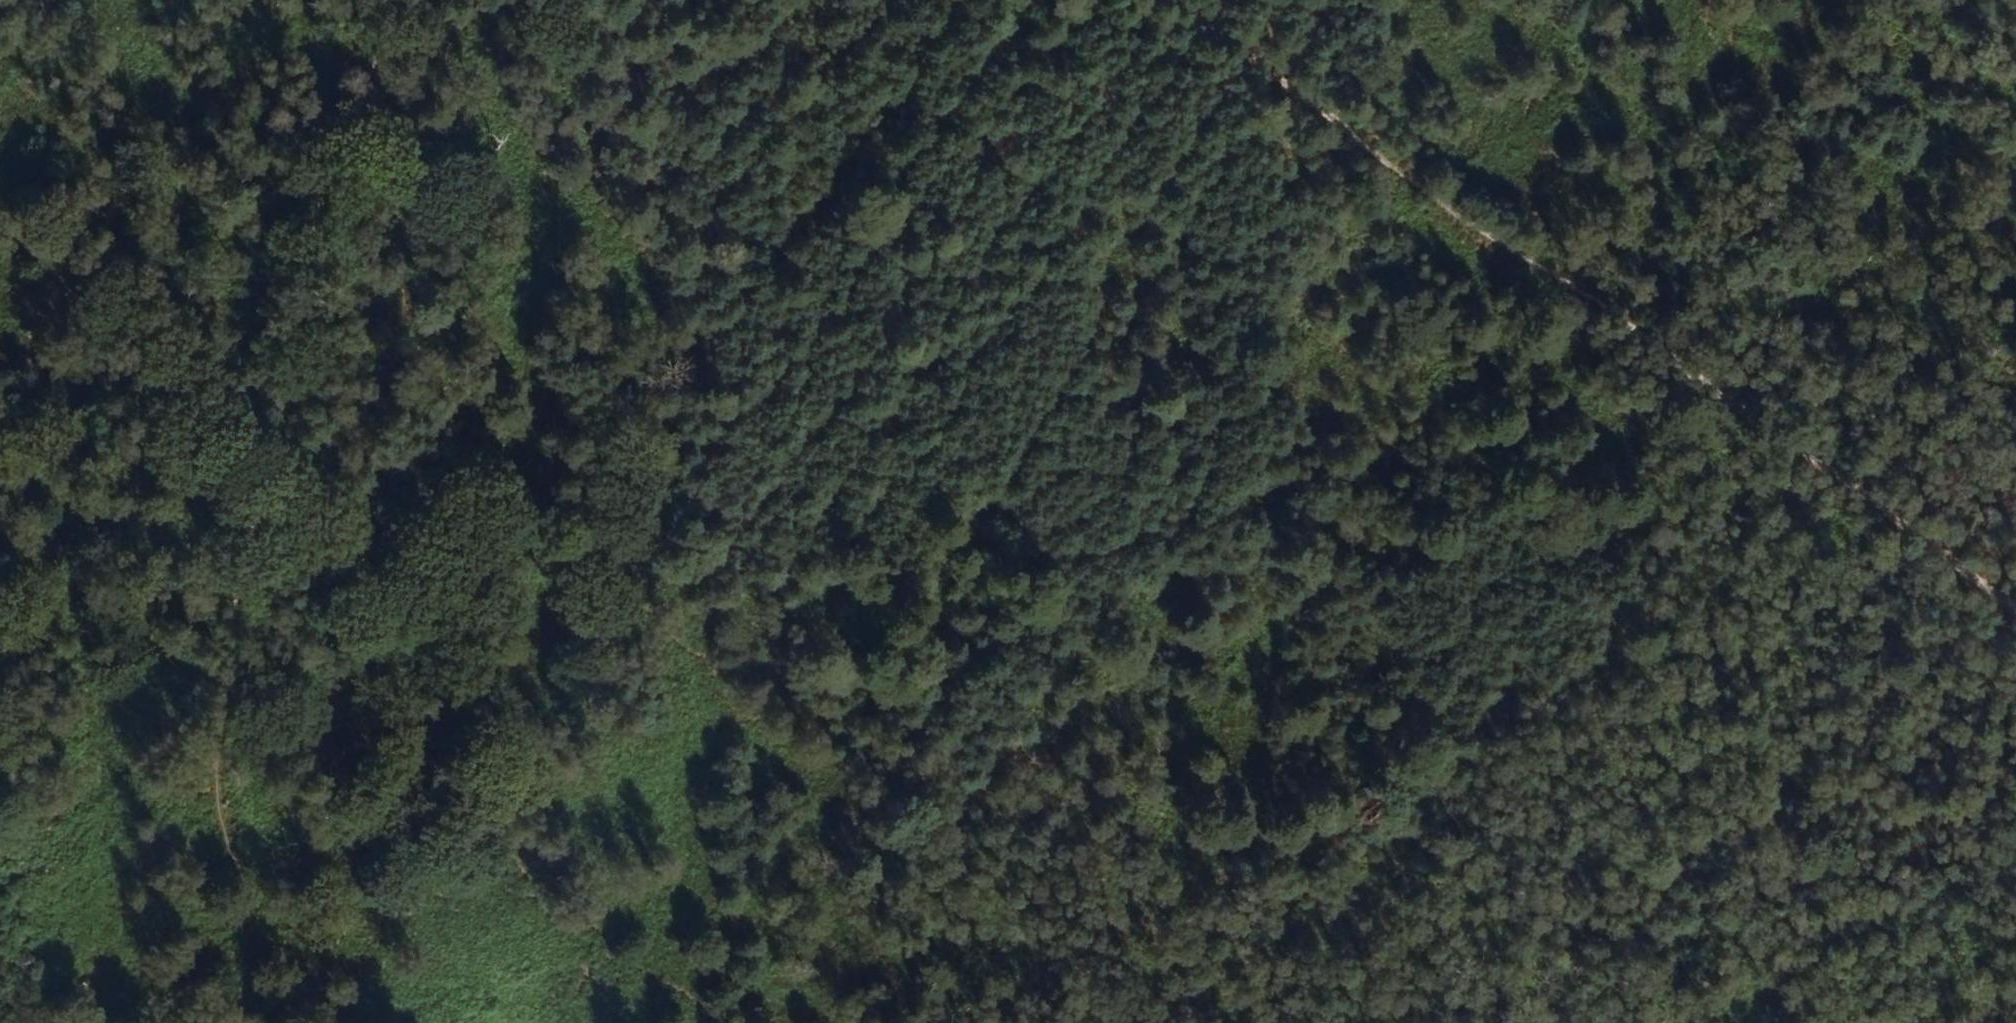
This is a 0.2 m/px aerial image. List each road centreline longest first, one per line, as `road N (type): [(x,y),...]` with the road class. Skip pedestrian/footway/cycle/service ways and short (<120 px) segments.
road 1 (track): [(379,0),(203,723),(227,815),(246,1022)]
road 2 (track): [(2015,613),(1169,0)]

